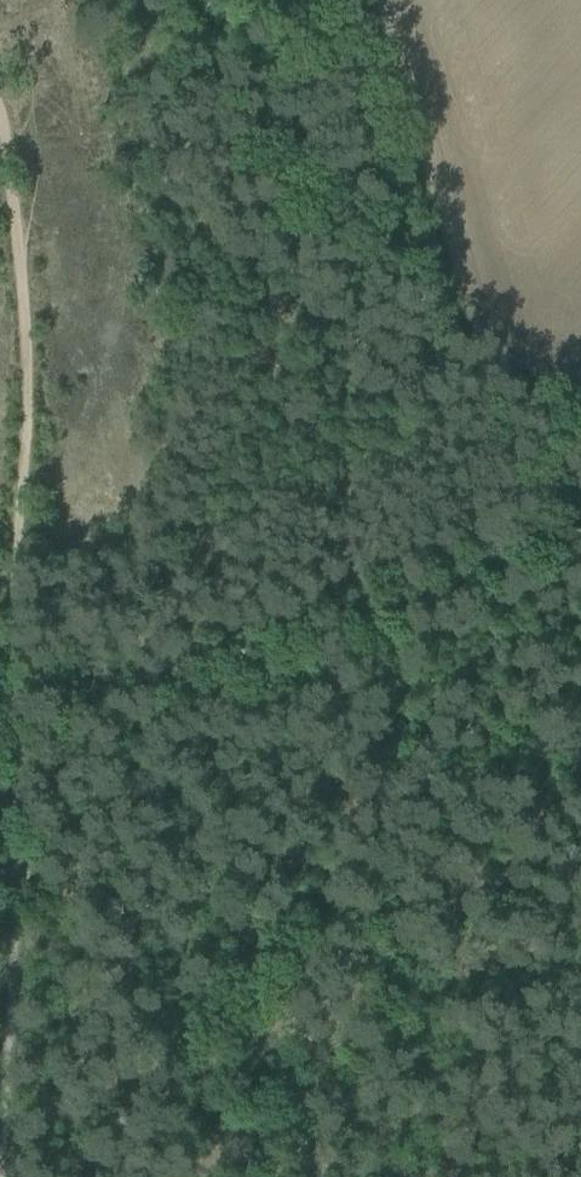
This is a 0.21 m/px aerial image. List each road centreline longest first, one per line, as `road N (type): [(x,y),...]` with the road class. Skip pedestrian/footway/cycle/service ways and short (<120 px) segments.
road 1 (track): [(0,1090),(3,683),(26,388),(0,108)]
road 2 (track): [(3,683),(299,646),(580,517)]

